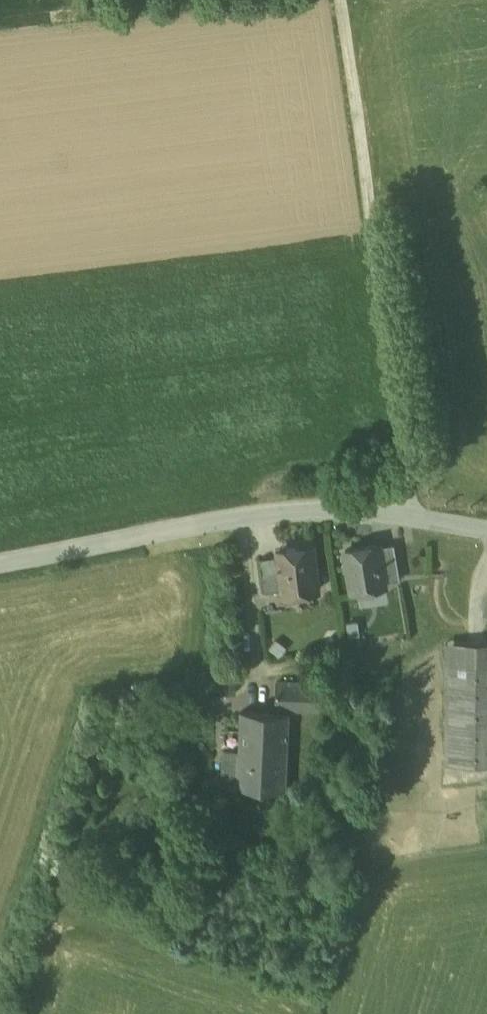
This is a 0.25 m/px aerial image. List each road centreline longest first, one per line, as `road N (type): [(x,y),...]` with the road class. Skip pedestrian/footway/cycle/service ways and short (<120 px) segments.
road 1 (unclassified): [(423,513),(345,0)]
road 2 (residential): [(423,513),(284,508),(0,560)]

